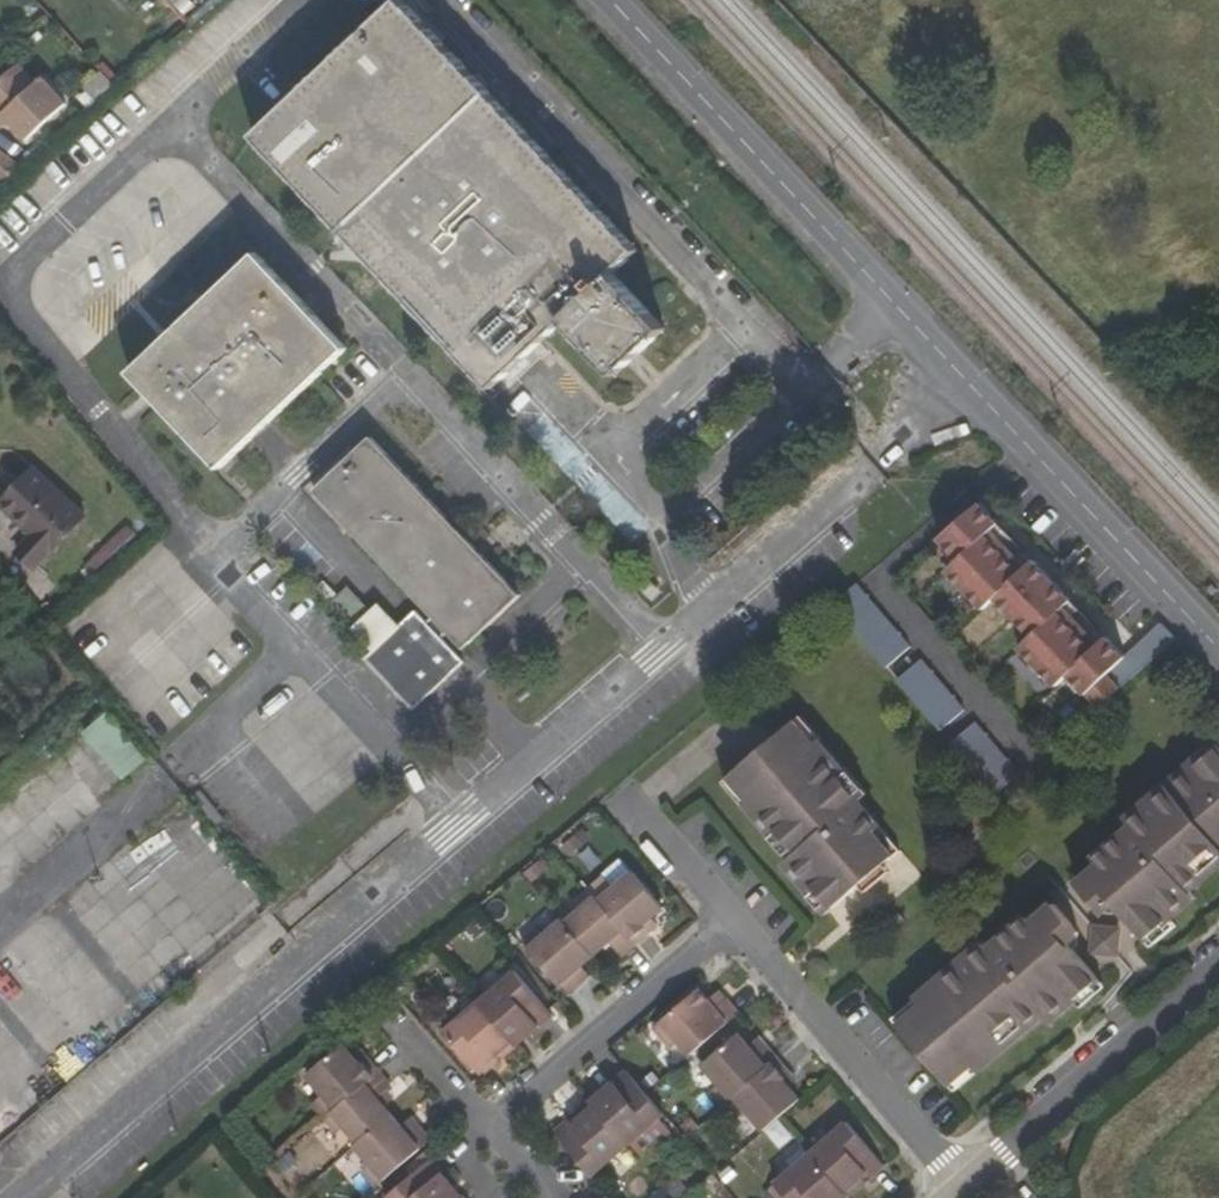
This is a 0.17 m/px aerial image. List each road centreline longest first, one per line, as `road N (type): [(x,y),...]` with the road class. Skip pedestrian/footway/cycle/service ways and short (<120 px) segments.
road 1 (tertiary): [(609,0),(1218,650)]
road 2 (residential): [(961,1184),(731,926)]
road 3 (residential): [(961,1184),(1218,967)]
road 4 (residential): [(731,926),(491,1130)]
road 5 (residential): [(731,926),(620,799)]
road 6 (residential): [(491,1130),(399,1027)]

